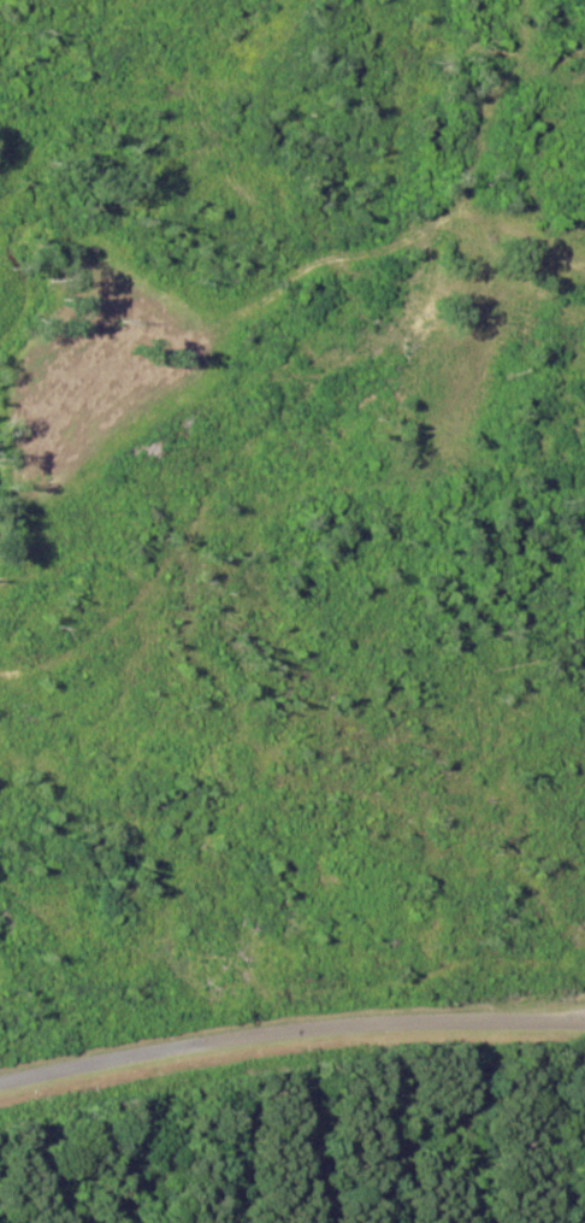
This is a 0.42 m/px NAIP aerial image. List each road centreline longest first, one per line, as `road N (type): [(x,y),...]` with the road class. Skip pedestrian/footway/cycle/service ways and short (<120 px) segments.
road 1 (residential): [(0,1083),(336,1022),(584,1021)]

